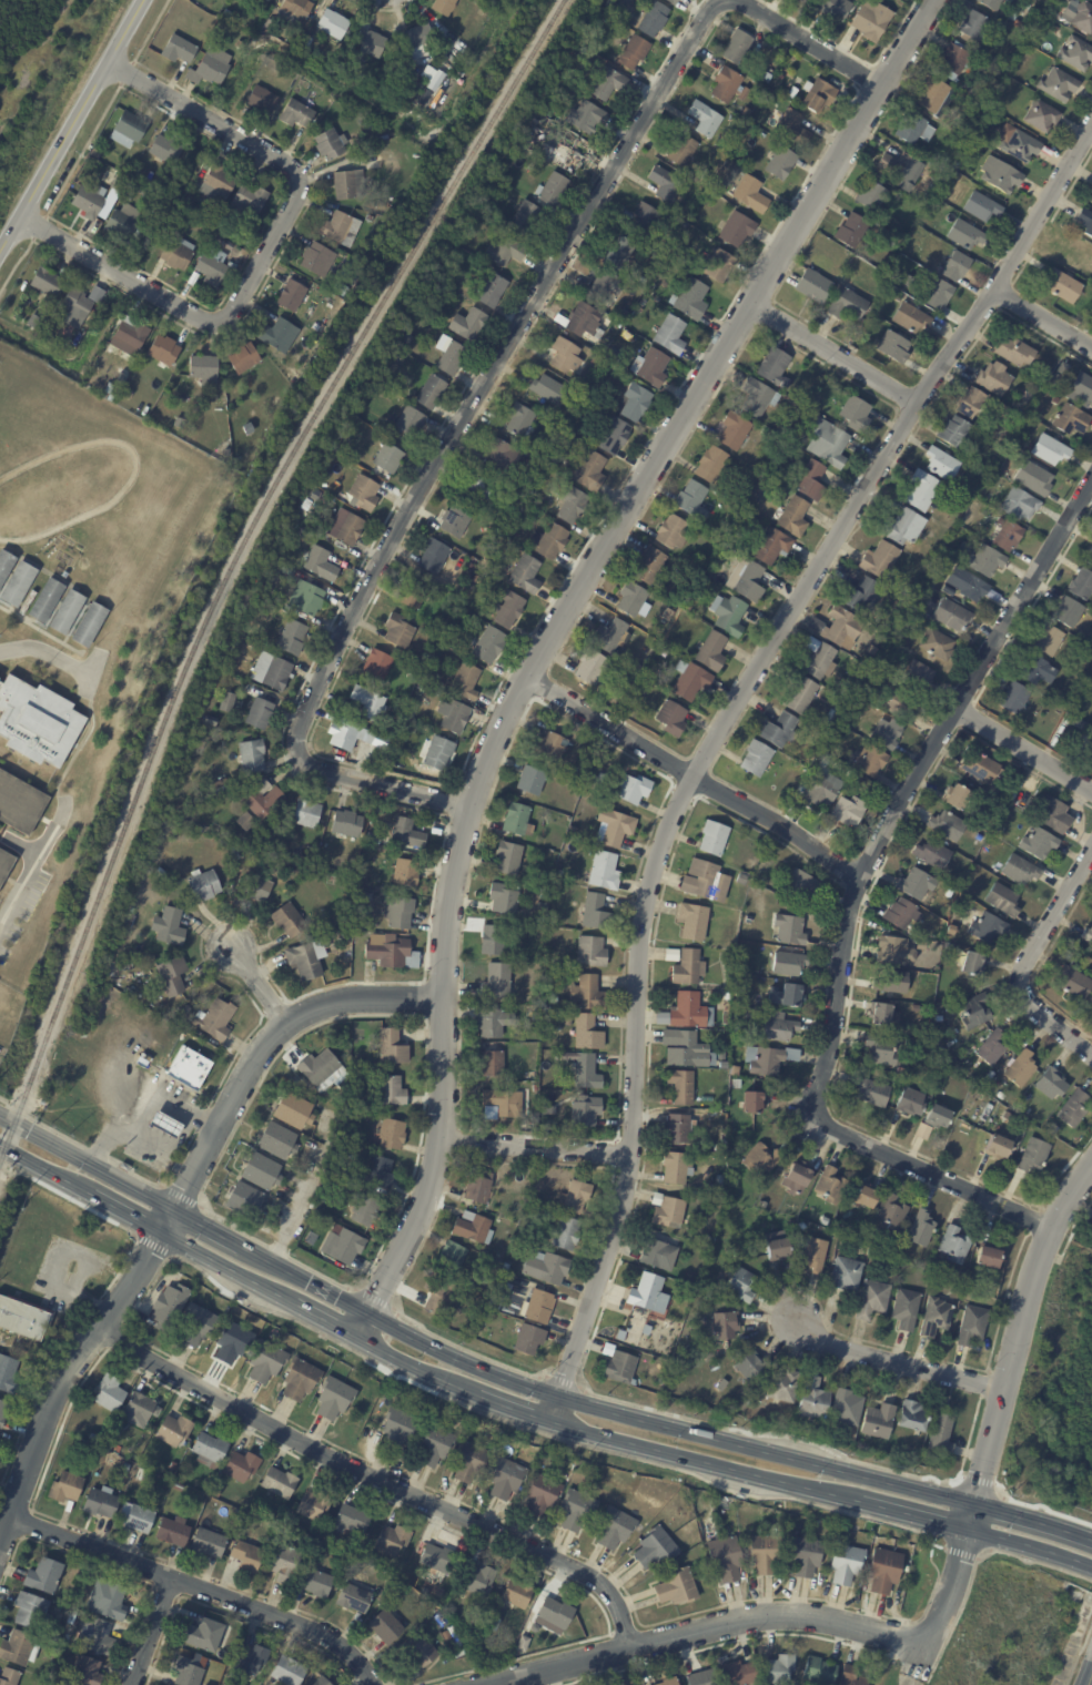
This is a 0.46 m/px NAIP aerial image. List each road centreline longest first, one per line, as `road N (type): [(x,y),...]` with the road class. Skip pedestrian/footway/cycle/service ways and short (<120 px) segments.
road 1 (residential): [(931,0),(524,676),(488,752),(454,866),(439,1138),(408,1232),(354,1338)]
road 2 (residential): [(549,1421),(623,1189),(645,899),(689,775),(1091,131)]
road 3 (residential): [(469,806),(311,768),(295,742),(355,607),(457,427),(706,12),(722,1),(745,4),(880,87)]
road 4 (secondary): [(0,1147),(471,1394),(1091,1568)]
road 5 (residential): [(1050,1228),(808,1117),(855,879),(1091,482)]
road 6 (residential): [(0,1542),(59,1388),(172,1211),(267,1039),(297,1012),(334,998),(445,1001)]
road 7 (secondary): [(972,1504),(556,1398),(366,1313)]
road 8 (residential): [(98,1328),(316,1450),(588,1575),(618,1603),(629,1648)]
road 9 (residential): [(21,217),(215,319),(231,313),(297,195),(299,179),(286,160),(108,62)]
road 10 (residential): [(487,1684),(769,1615),(829,1621),(926,1646)]
road 11 (secondary): [(366,1313),(0,1117)]
road 12 (residential): [(374,1684),(360,1663),(317,1632),(10,1516)]
road 13 (residential): [(524,676),(855,879)]
road 14 (residential): [(972,1504),(1039,1257),(1091,1165)]
road 15 (tertiary): [(0,254),(145,0)]
road 16 (residential): [(1091,1056),(1043,1017),(1021,981),(1025,957),(1091,851)]
road 17 (residential): [(798,1324),(829,1344),(1002,1388)]
road 18 (residential): [(748,303),(919,403)]
road 19 (residential): [(907,1684),(972,1504)]
road 20 (residential): [(439,1138),(628,1155)]
road 21 (residential): [(962,707),(1091,789)]
road 22 (secondary): [(1091,1540),(972,1504)]

